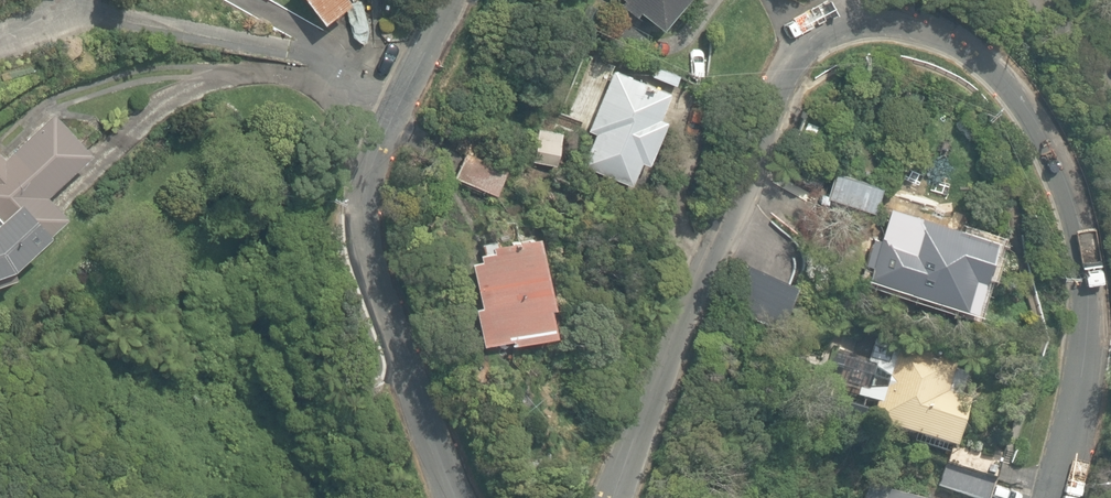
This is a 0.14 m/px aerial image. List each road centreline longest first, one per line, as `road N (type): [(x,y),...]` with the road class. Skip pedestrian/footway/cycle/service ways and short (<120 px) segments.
road 1 (residential): [(1051,497),(1068,436),(1083,280),(1051,145),(995,71),(950,42),(883,23),(855,23),(809,42),(787,72),(676,307),(621,497)]
road 2 (residential): [(449,497),(373,283),(364,218),(371,159),(445,0)]

